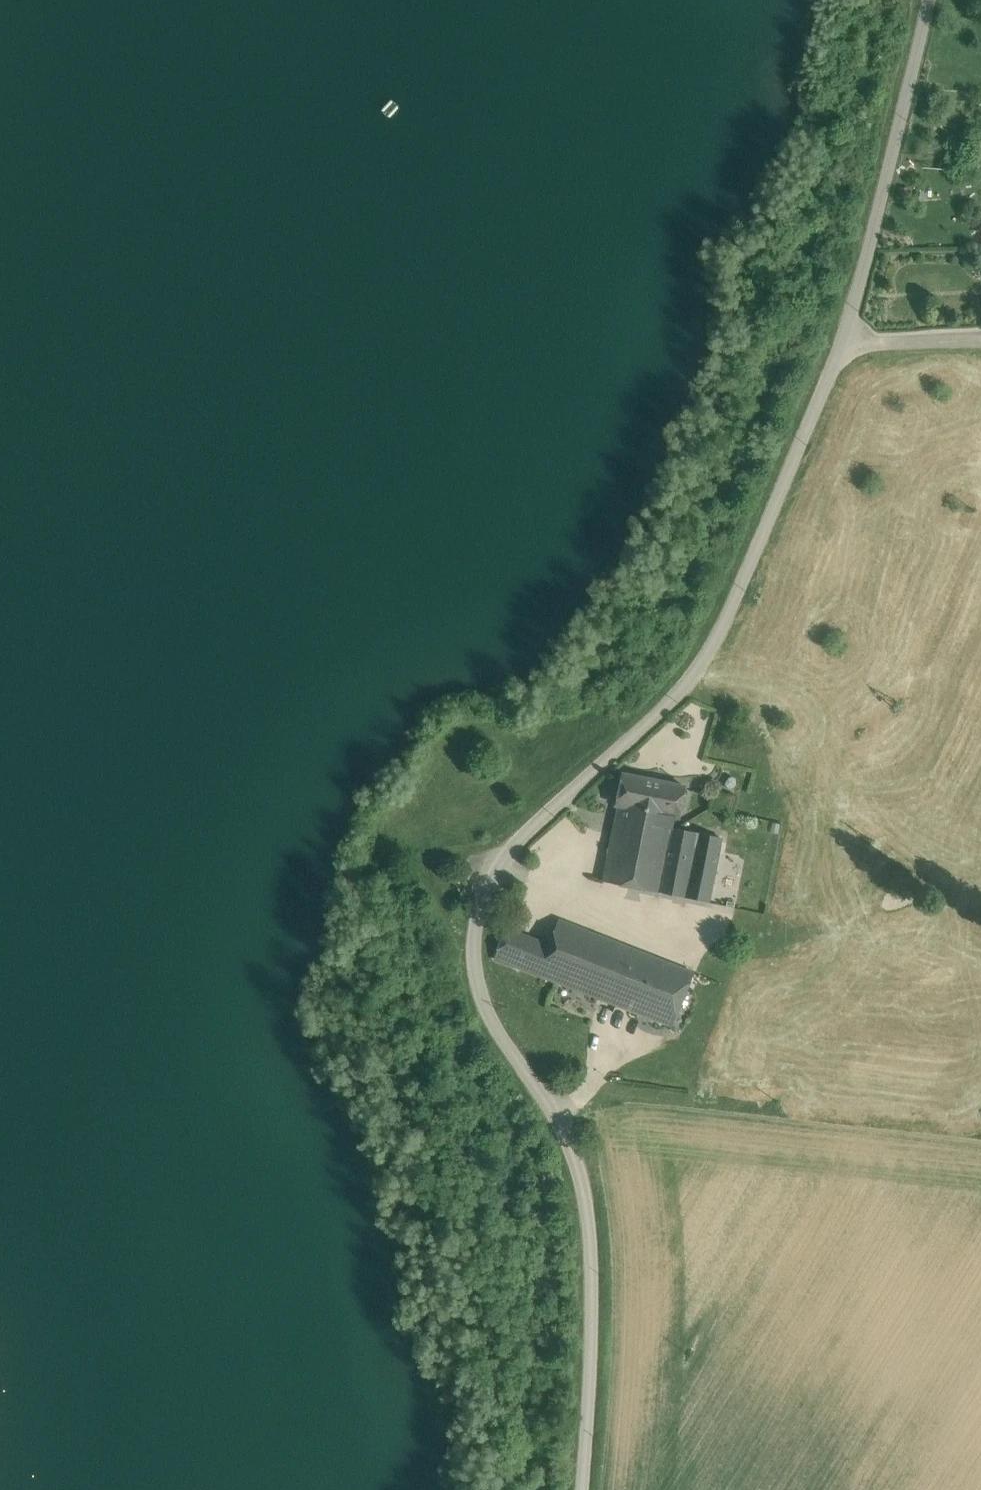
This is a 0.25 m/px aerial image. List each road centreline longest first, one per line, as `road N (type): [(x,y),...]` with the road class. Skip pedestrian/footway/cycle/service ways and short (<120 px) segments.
road 1 (unclassified): [(587,1489),(602,1316),(594,1209),(577,1137),(502,1026),(485,970),(483,923),(502,864),(521,838),(668,708),(740,600),(851,345),(938,0)]

